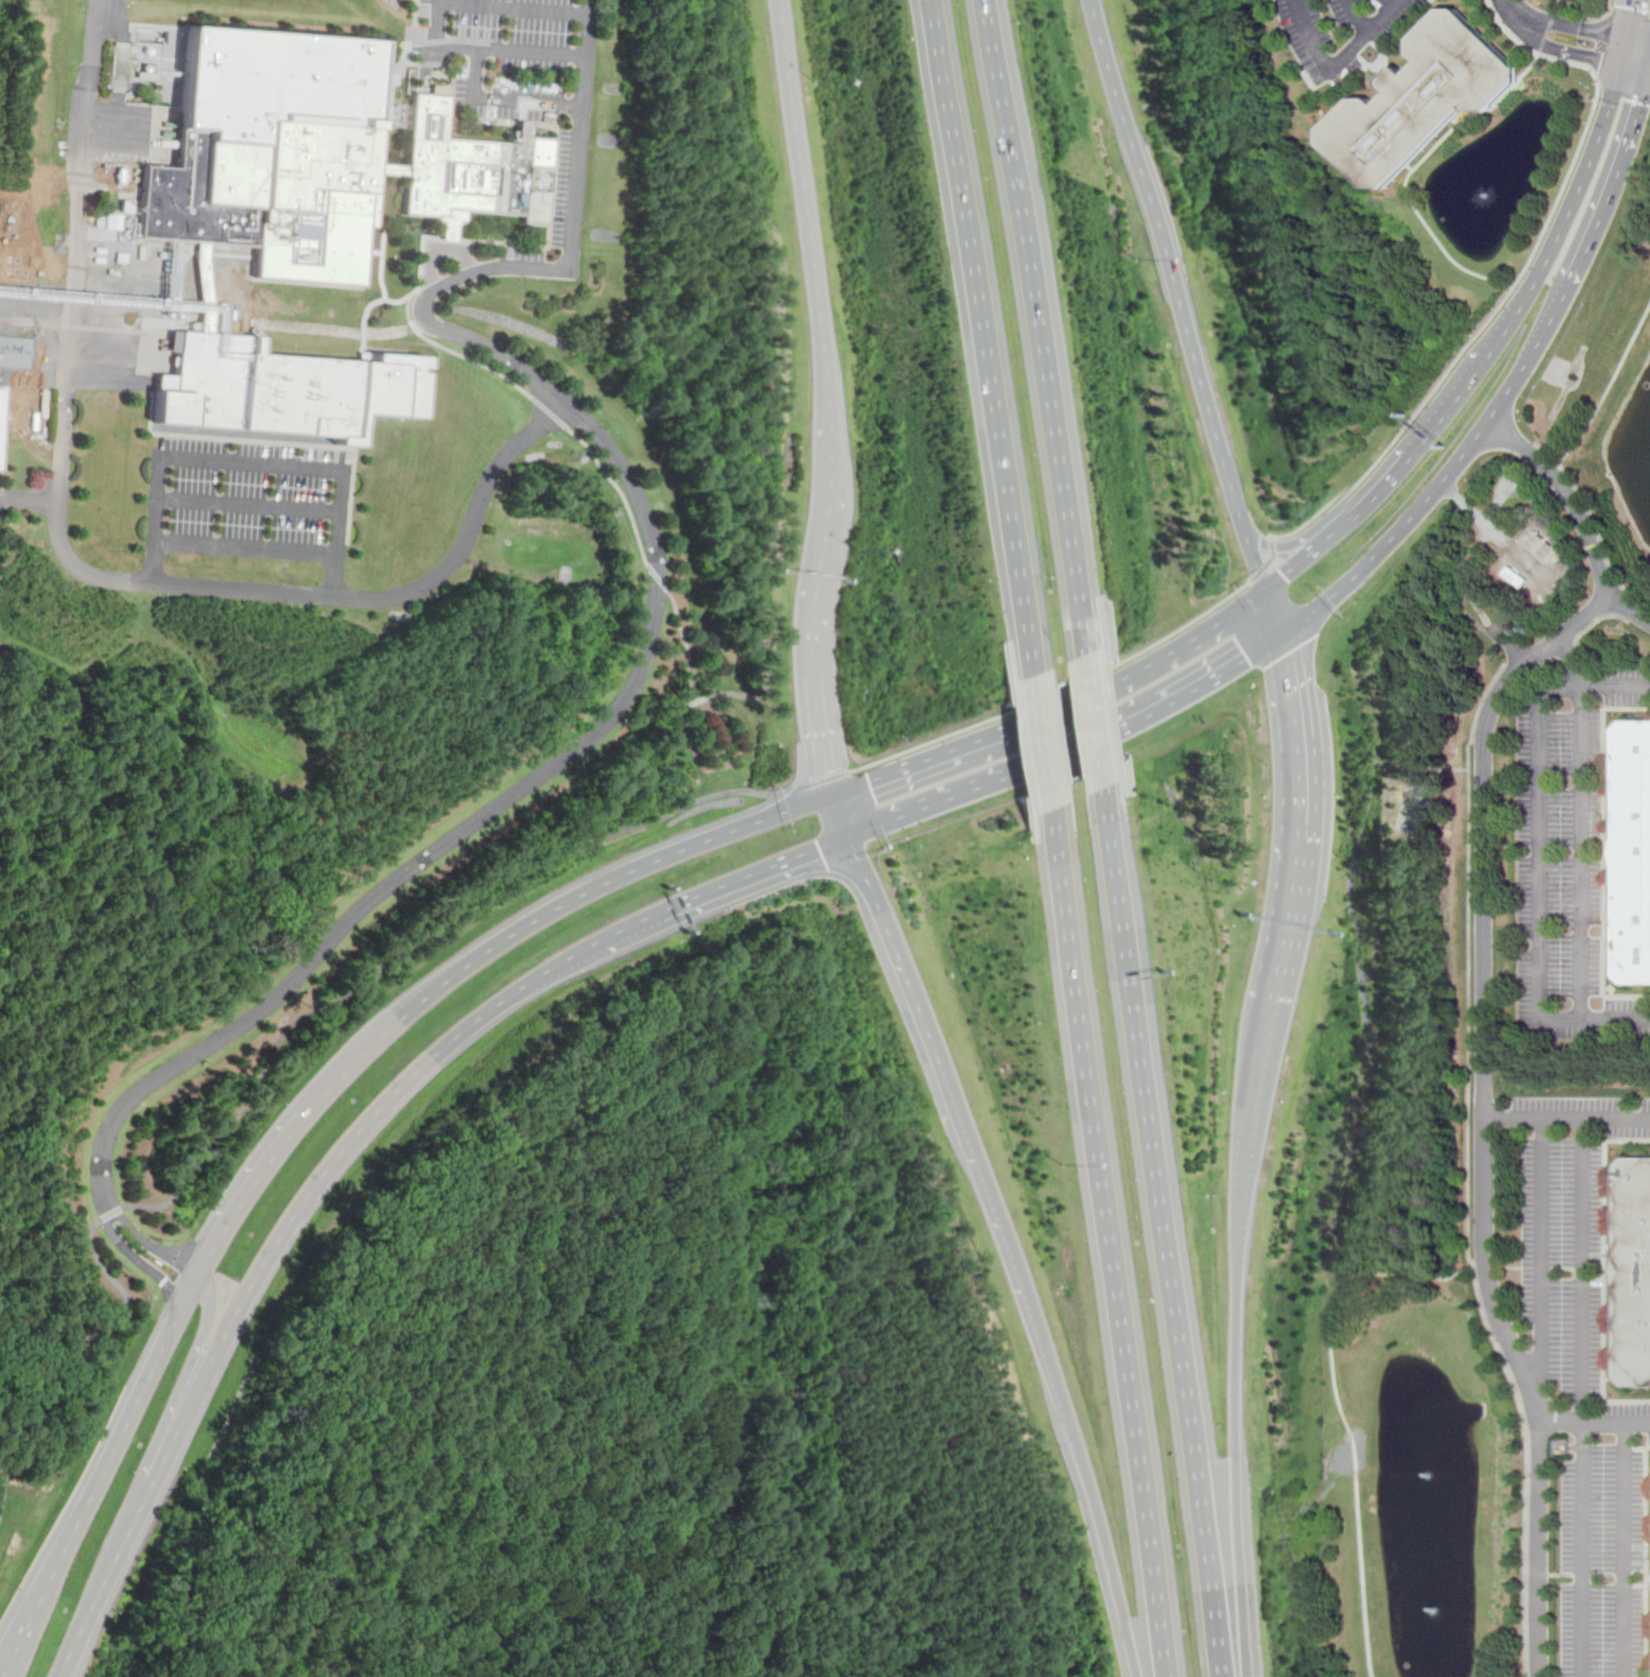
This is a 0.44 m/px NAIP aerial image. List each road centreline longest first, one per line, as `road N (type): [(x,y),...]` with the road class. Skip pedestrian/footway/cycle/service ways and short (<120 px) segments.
road 1 (motorway): [(1223,1676),(1090,769)]
road 2 (motorway): [(1038,791),(1167,1676)]
road 3 (motorway): [(922,0),(1022,692)]
road 4 (primary): [(1283,636),(1443,484),(1520,379),(1600,228),(1649,73)]
road 5 (motorway): [(1245,1676),(1233,1349),(1239,1208),(1270,999)]
road 6 (motorway): [(1076,670),(978,0)]
road 7 (primary): [(511,996),(676,906),(1098,736)]
road 8 (primary): [(148,1493),(250,1288),(323,1176),(390,1099),(511,996)]
road 9 (primary): [(1270,591),(1095,0)]
road 10 (primary): [(780,0),(825,313),(833,481)]
road 11 (motorway): [(847,837),(1010,1254)]
road 12 (motorway): [(1010,1254),(1137,1676)]
road 13 (primary): [(484,952),(340,1075),(249,1188),(202,1271)]
road 14 (primary): [(834,793),(650,863),(484,952)]
road 15 (motorway): [(1270,999),(1304,783),(1283,636)]
road 16 (primary): [(1543,273),(1455,404),(1328,540)]
road 17 (primary): [(833,481),(814,699),(834,793)]
road 18 (primary): [(1270,591),(1181,652),(1056,711)]
road 19 (primary): [(202,1271),(94,1492)]
road 20 (primary): [(148,1493),(142,1474),(209,1318),(202,1271)]
road 21 (primary): [(1056,711),(834,793)]
road 22 (primary): [(1623,66),(1594,160),(1543,273)]
road 23 (primary): [(1098,736),(1283,636)]
road 24 (primary): [(76,1638),(148,1493)]
road 25 (primary): [(64,1555),(4,1676)]

